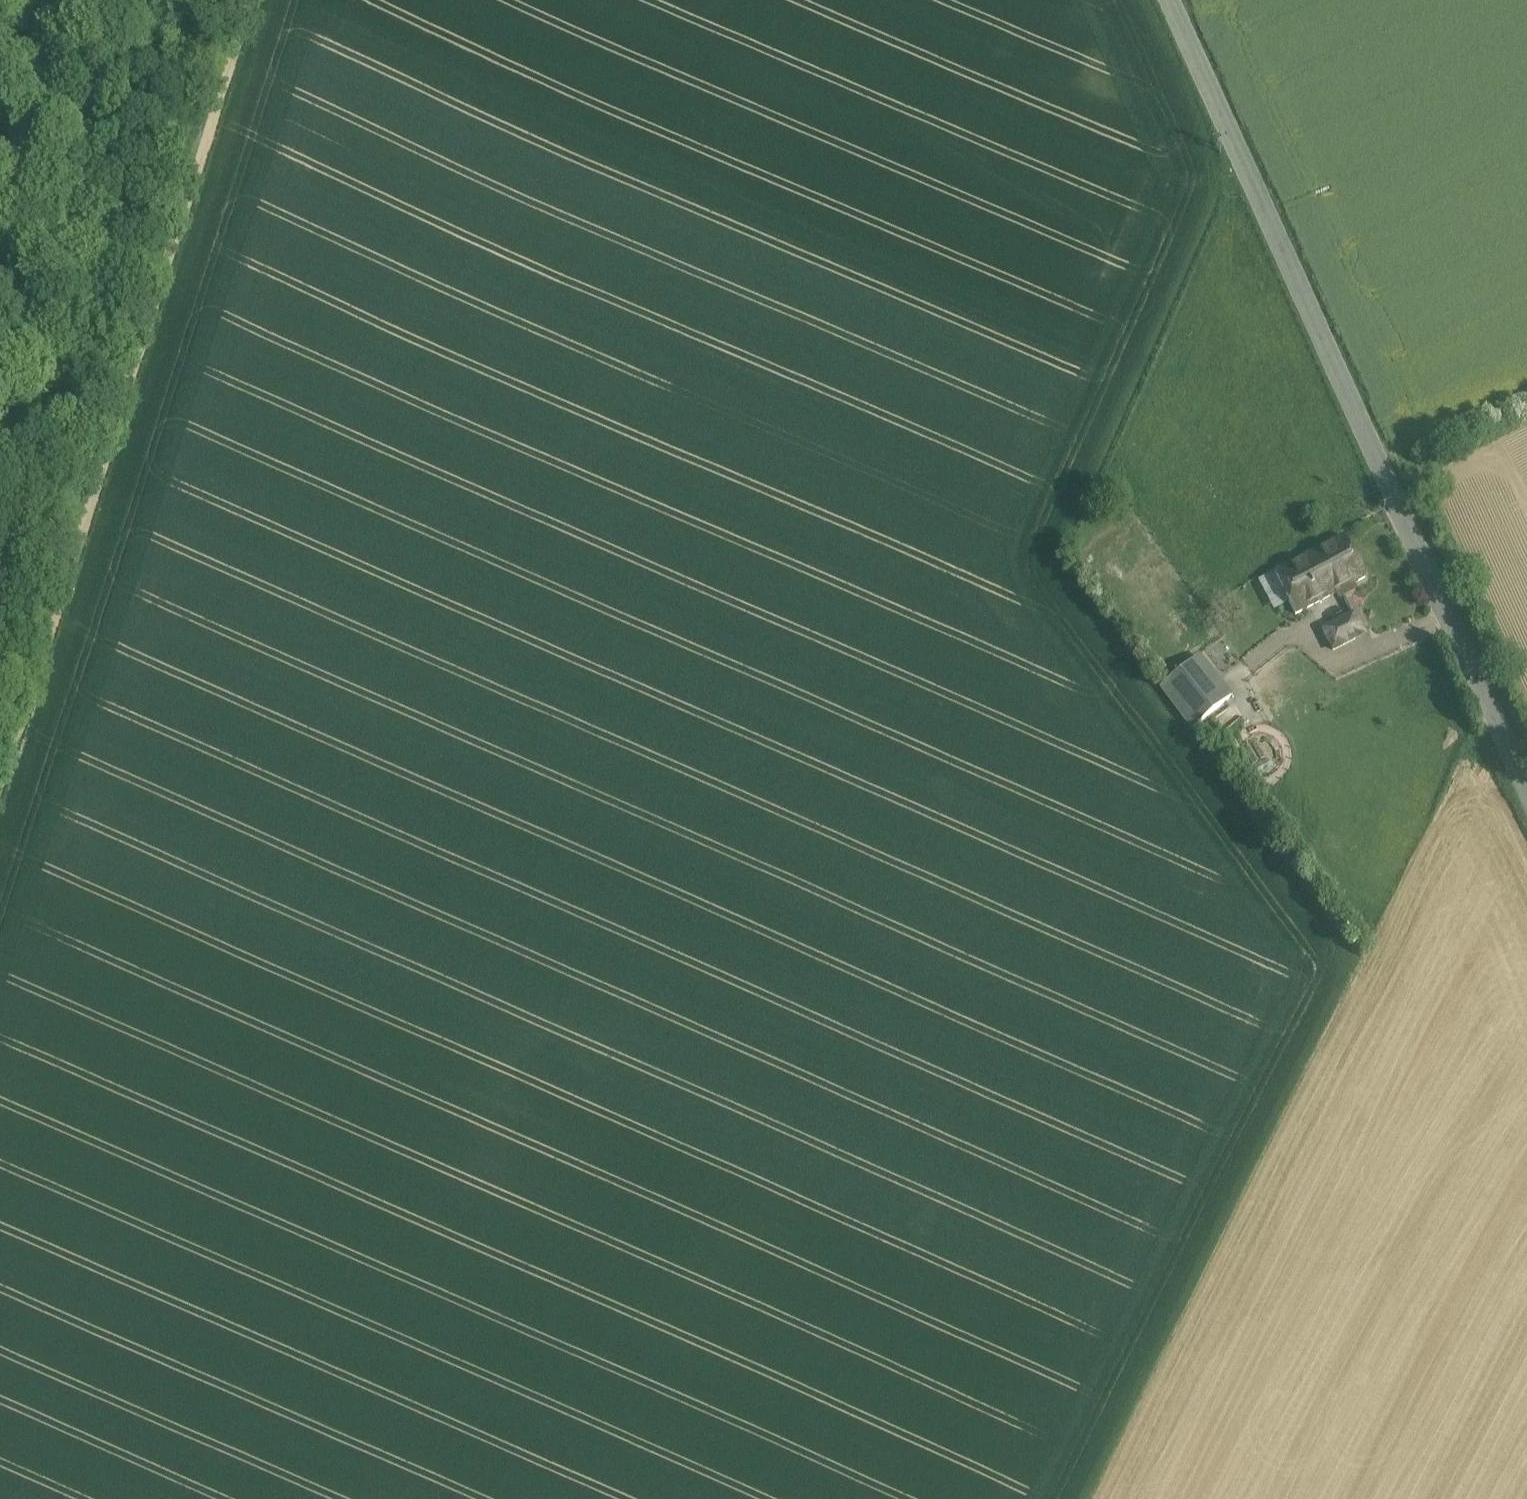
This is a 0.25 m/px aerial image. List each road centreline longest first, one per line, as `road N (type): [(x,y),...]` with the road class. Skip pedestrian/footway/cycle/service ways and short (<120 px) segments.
road 1 (unclassified): [(1169,0),(1526,793)]
road 2 (track): [(245,0),(0,769)]
road 3 (track): [(119,0),(0,362)]

